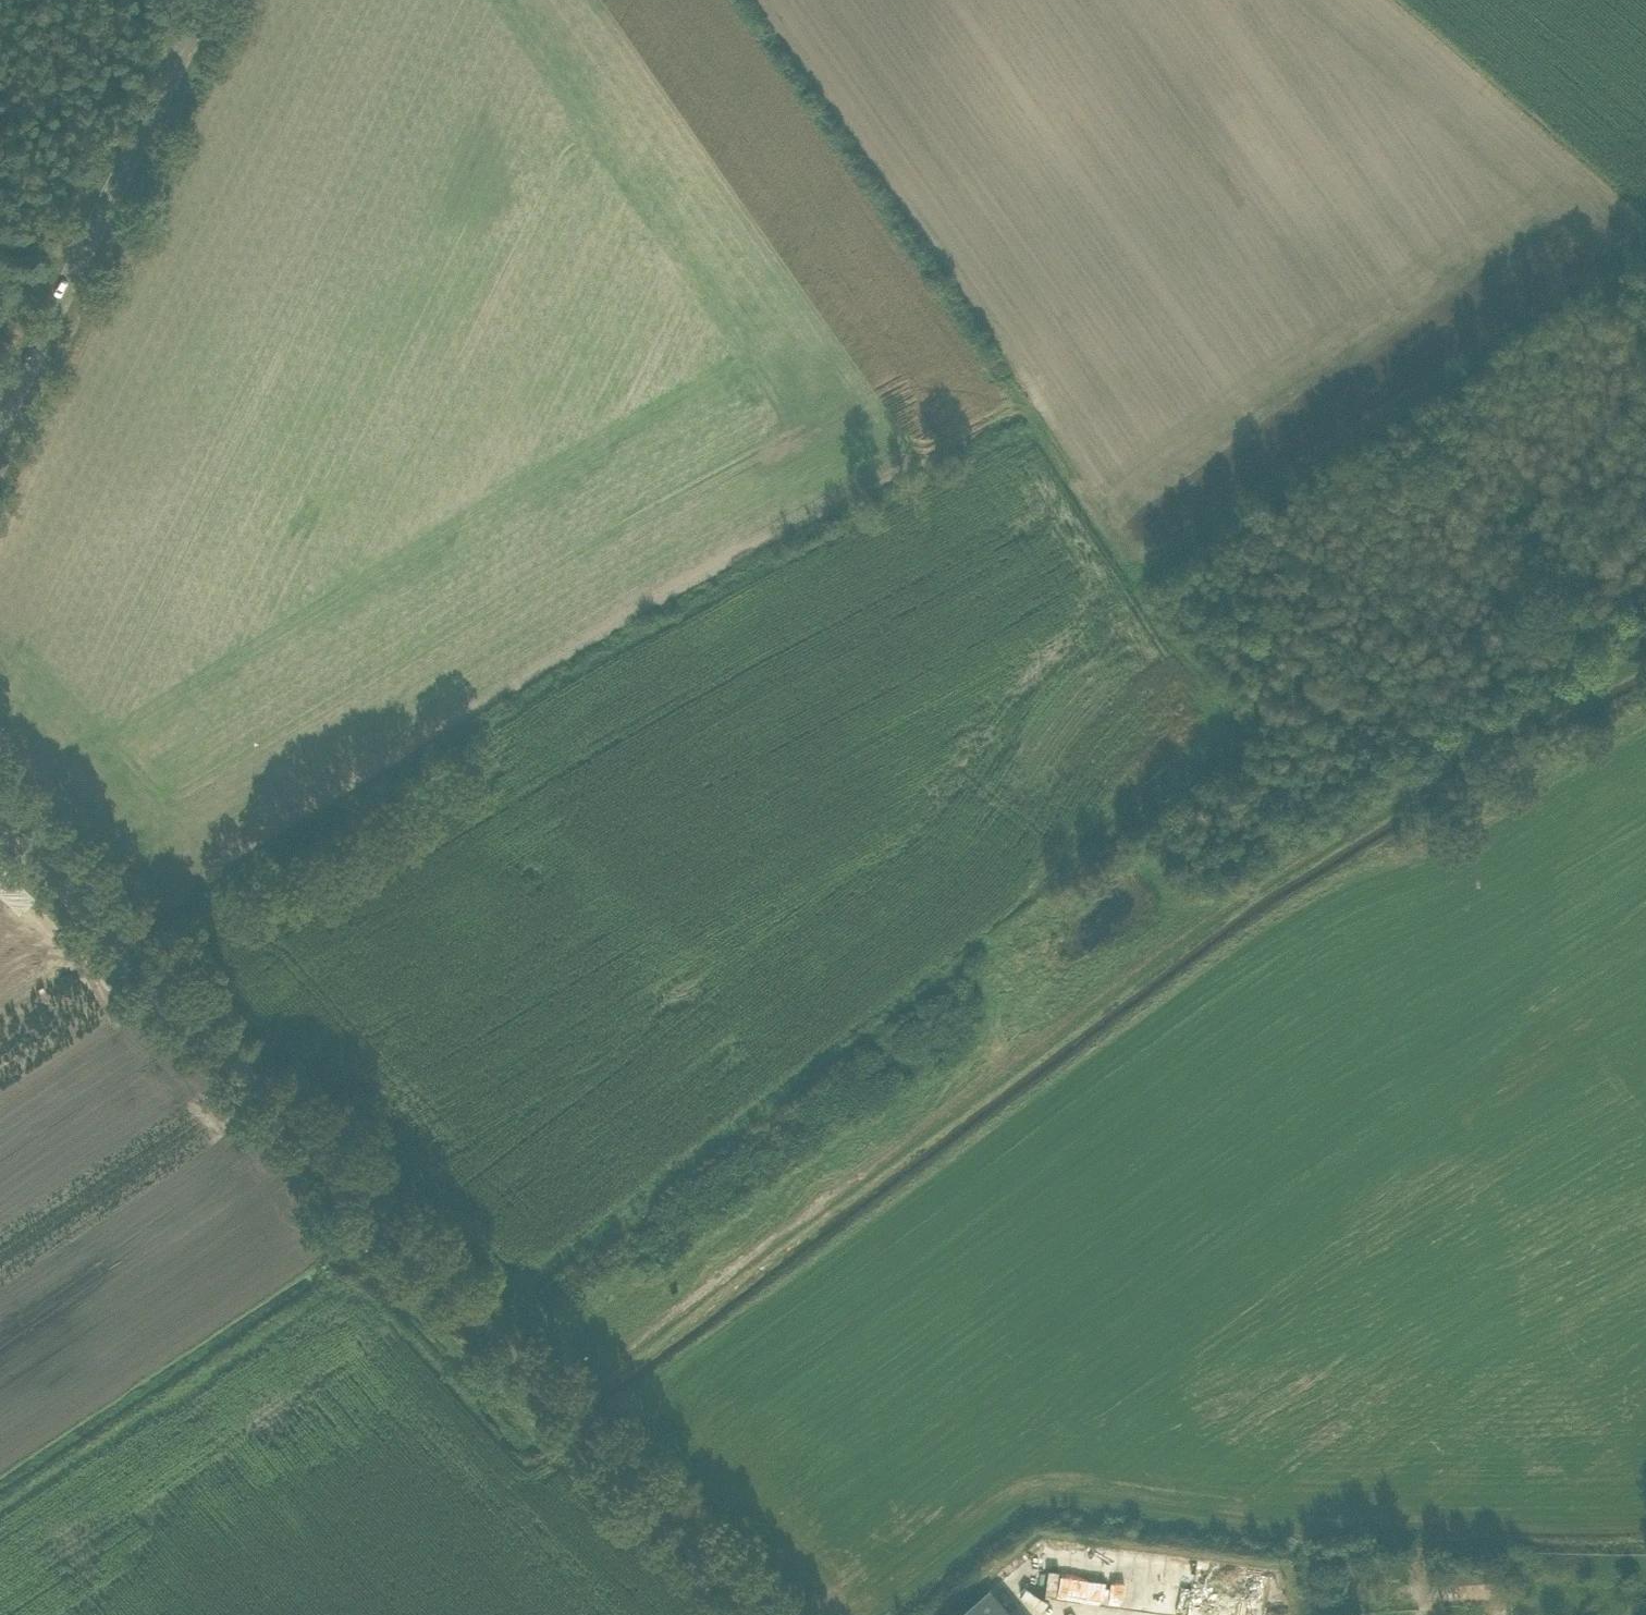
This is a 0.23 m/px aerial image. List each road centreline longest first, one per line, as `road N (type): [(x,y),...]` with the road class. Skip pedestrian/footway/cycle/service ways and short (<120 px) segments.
road 1 (tertiary): [(765,1614),(0,819)]
road 2 (tertiary): [(0,418),(209,0)]

